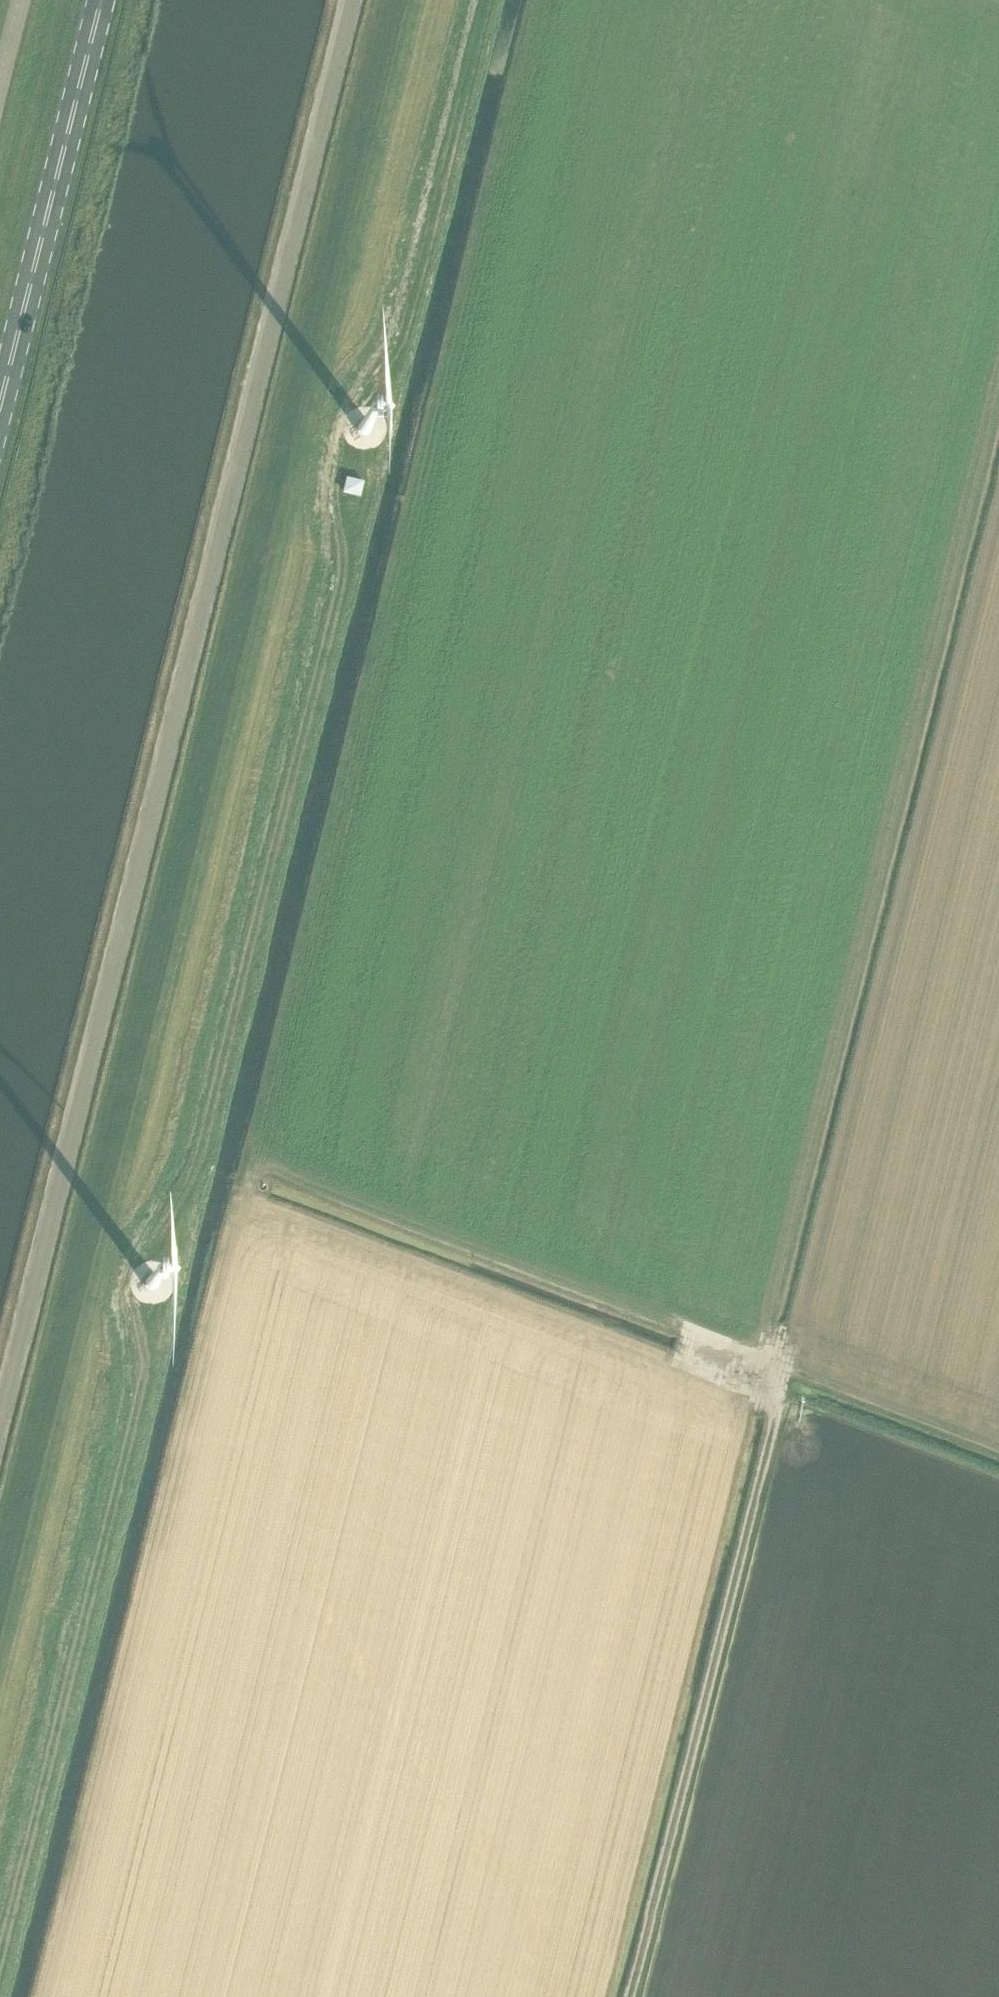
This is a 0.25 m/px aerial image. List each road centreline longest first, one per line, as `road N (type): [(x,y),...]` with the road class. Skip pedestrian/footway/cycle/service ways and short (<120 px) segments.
road 1 (unclassified): [(0,1423),(354,0)]
road 2 (primary): [(0,427),(106,0)]

